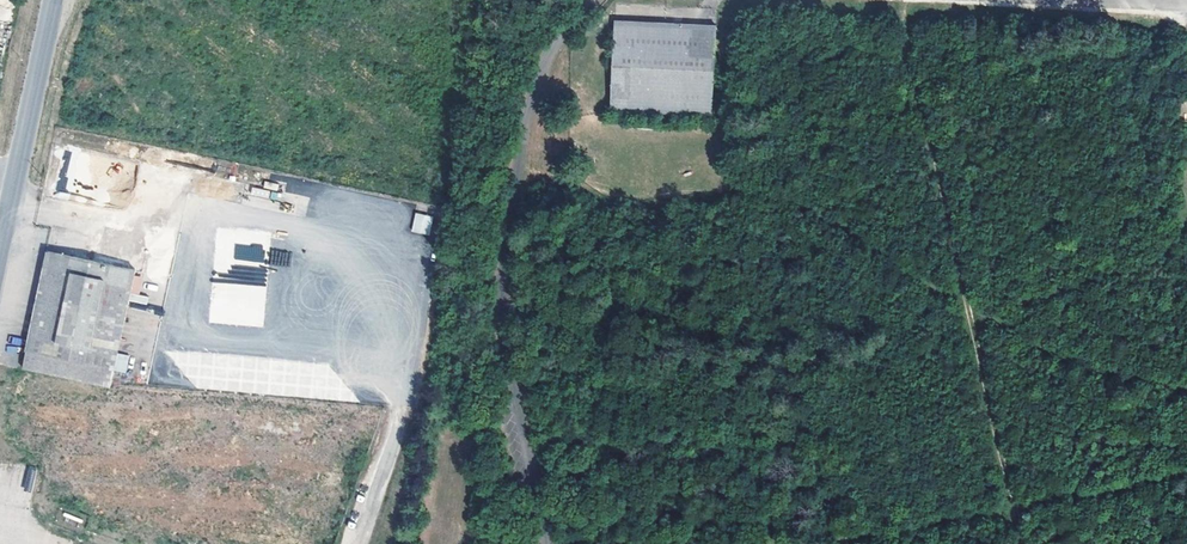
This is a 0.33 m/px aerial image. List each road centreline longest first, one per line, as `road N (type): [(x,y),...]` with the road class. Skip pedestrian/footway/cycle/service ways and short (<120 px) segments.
road 1 (unclassified): [(548,543),(518,353),(511,232),(532,101),(559,38),(588,0)]
road 2 (track): [(907,0),(909,58),(1023,543)]
road 3 (track): [(536,450),(697,452),(760,474),(774,543)]
road 4 (unclassified): [(0,249),(54,0)]

